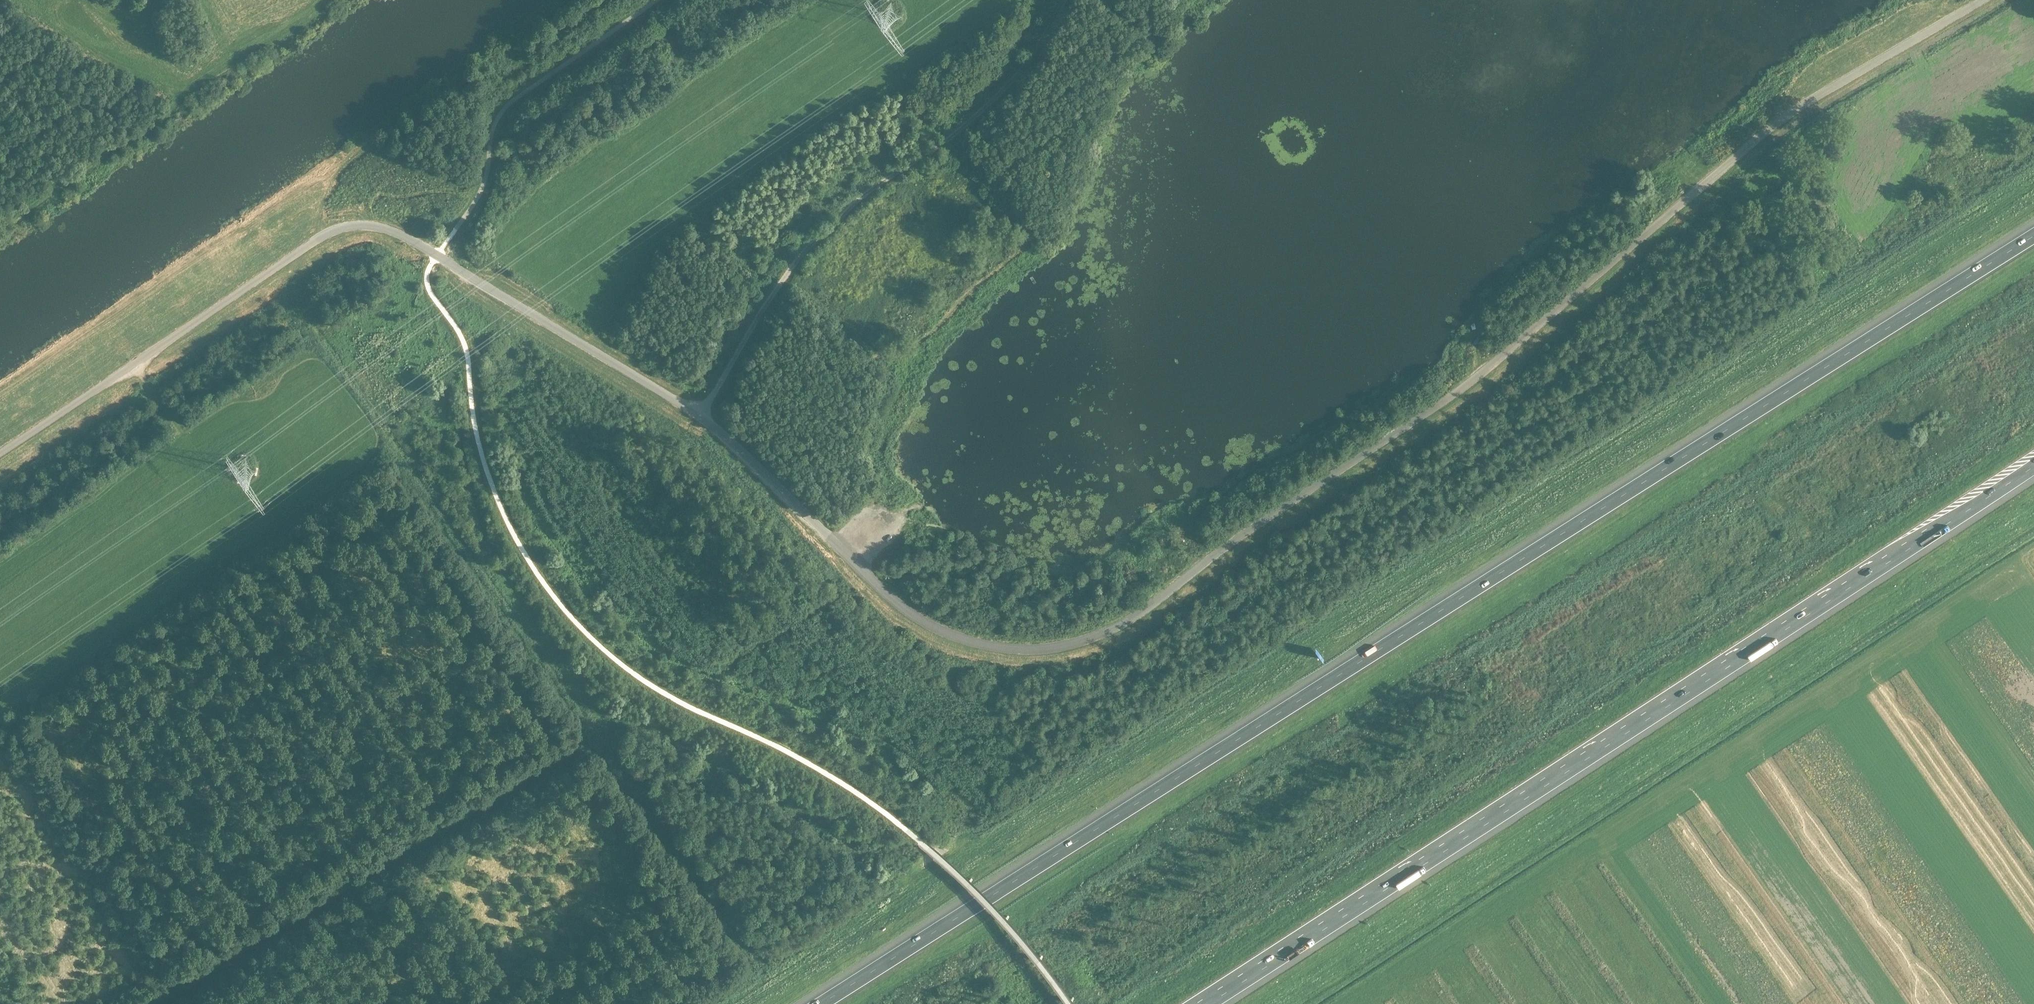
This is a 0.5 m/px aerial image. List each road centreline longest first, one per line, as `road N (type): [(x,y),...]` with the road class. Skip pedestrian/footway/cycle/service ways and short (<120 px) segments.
road 1 (tertiary): [(0,453),(324,235),(381,227),(713,427),(917,617),(997,646),(1076,642),(1131,619),(1460,390),(1781,121),(1984,0)]
road 2 (motorway): [(2033,229),(822,1003)]
road 3 (motorway): [(1202,1003),(2033,466)]
road 4 (track): [(698,416),(794,267),(867,194),(986,106),(1025,66),(1064,0)]
road 5 (track): [(135,363),(184,434),(315,350),(371,433)]

